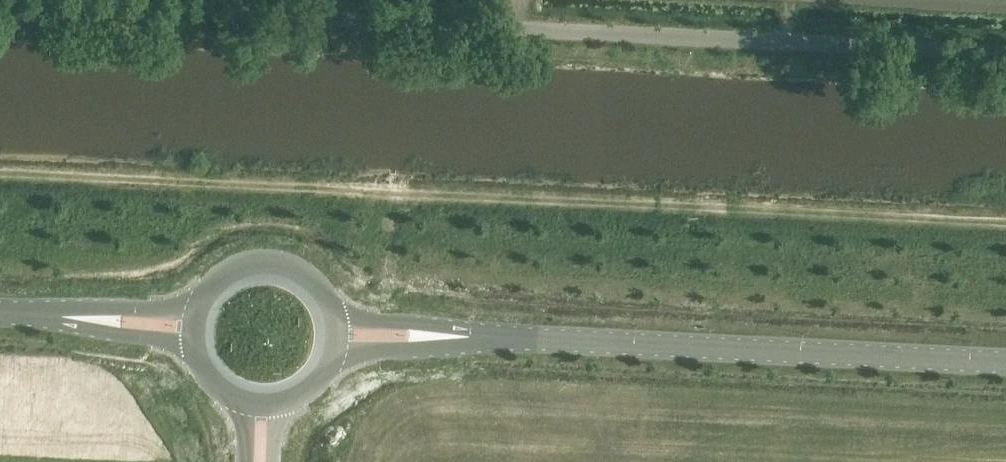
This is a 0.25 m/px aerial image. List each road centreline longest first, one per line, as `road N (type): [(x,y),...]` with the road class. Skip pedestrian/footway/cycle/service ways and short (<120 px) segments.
road 1 (unclassified): [(1005,52),(0,1)]
road 2 (track): [(0,177),(1005,226)]
road 3 (secondary): [(469,336),(1005,362)]
road 4 (secondary): [(336,319),(315,280),(266,260),(217,277),(194,312)]
road 5 (secondary): [(335,351),(408,349),(469,336)]
road 6 (secondary): [(469,336),(336,319)]
road 7 (secondary): [(194,312),(124,308),(68,316)]
road 8 (secondary): [(68,316),(120,336),(190,340)]

